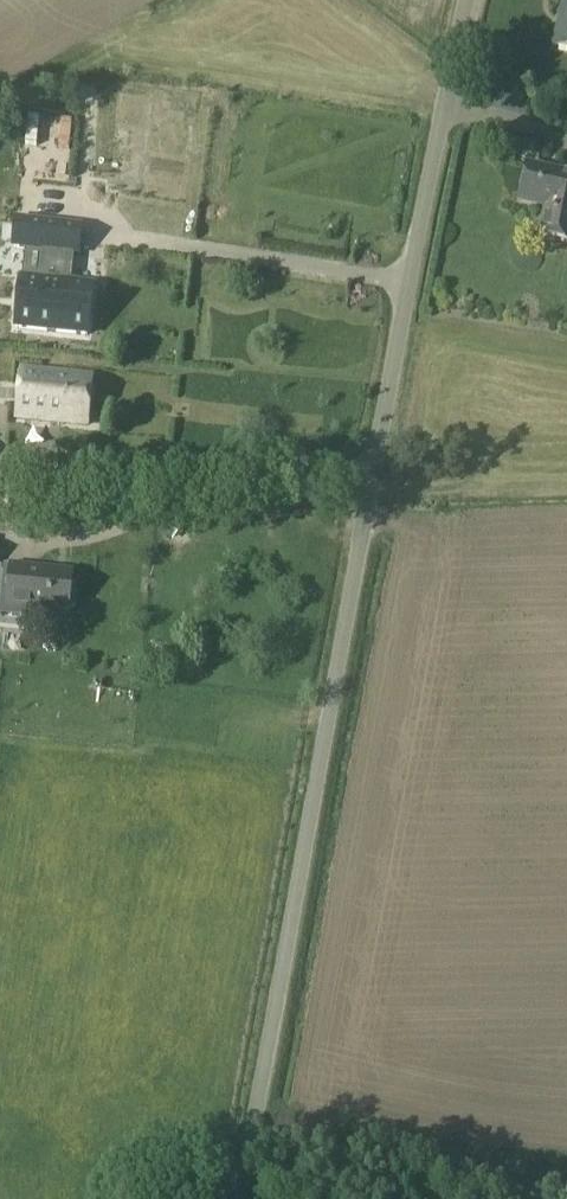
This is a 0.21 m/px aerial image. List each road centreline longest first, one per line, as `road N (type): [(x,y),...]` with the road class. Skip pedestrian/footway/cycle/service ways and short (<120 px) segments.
road 1 (unclassified): [(235,1198),(468,0)]
road 2 (track): [(0,110),(197,0)]
road 3 (track): [(566,489),(370,485)]

